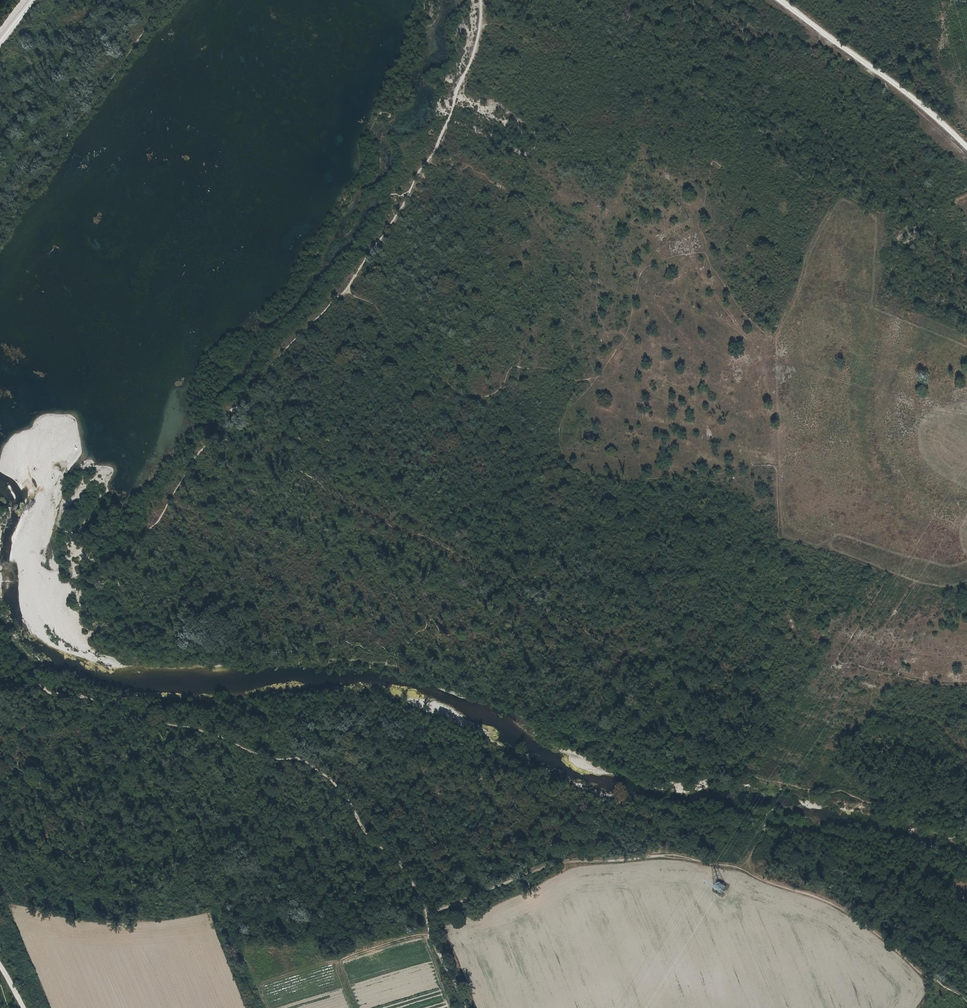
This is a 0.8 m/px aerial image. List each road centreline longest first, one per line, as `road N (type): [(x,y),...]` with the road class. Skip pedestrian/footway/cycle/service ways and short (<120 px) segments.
road 1 (track): [(937,981),(829,903),(743,869),(674,855),(549,866),(427,912)]
road 2 (track): [(966,148),(889,79),(779,0)]
road 3 (track): [(966,415),(811,373),(763,371)]
road 4 (track): [(428,930),(264,984),(268,1007)]

